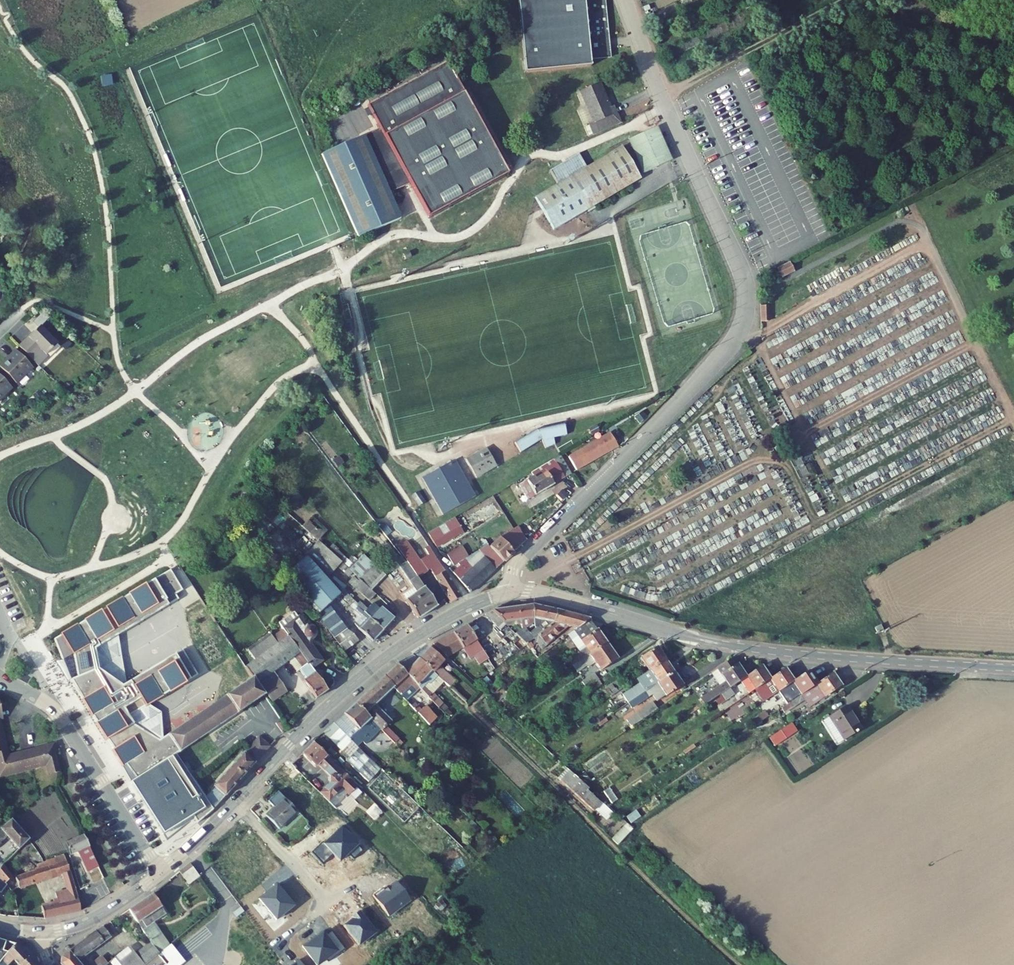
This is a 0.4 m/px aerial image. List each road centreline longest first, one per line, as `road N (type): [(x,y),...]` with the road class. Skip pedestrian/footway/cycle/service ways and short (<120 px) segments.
road 1 (residential): [(508,594),(518,562),(718,362),(744,316),(741,270),(627,0)]
road 2 (tertiary): [(508,594),(538,593),(752,651),(1013,669)]
road 3 (tertiary): [(161,875),(373,668),(460,611),(508,594)]
road 4 (residential): [(161,875),(56,715),(0,676)]
road 5 (track): [(832,0),(662,97)]
road 6 (tertiary): [(37,933),(87,923),(161,875)]

